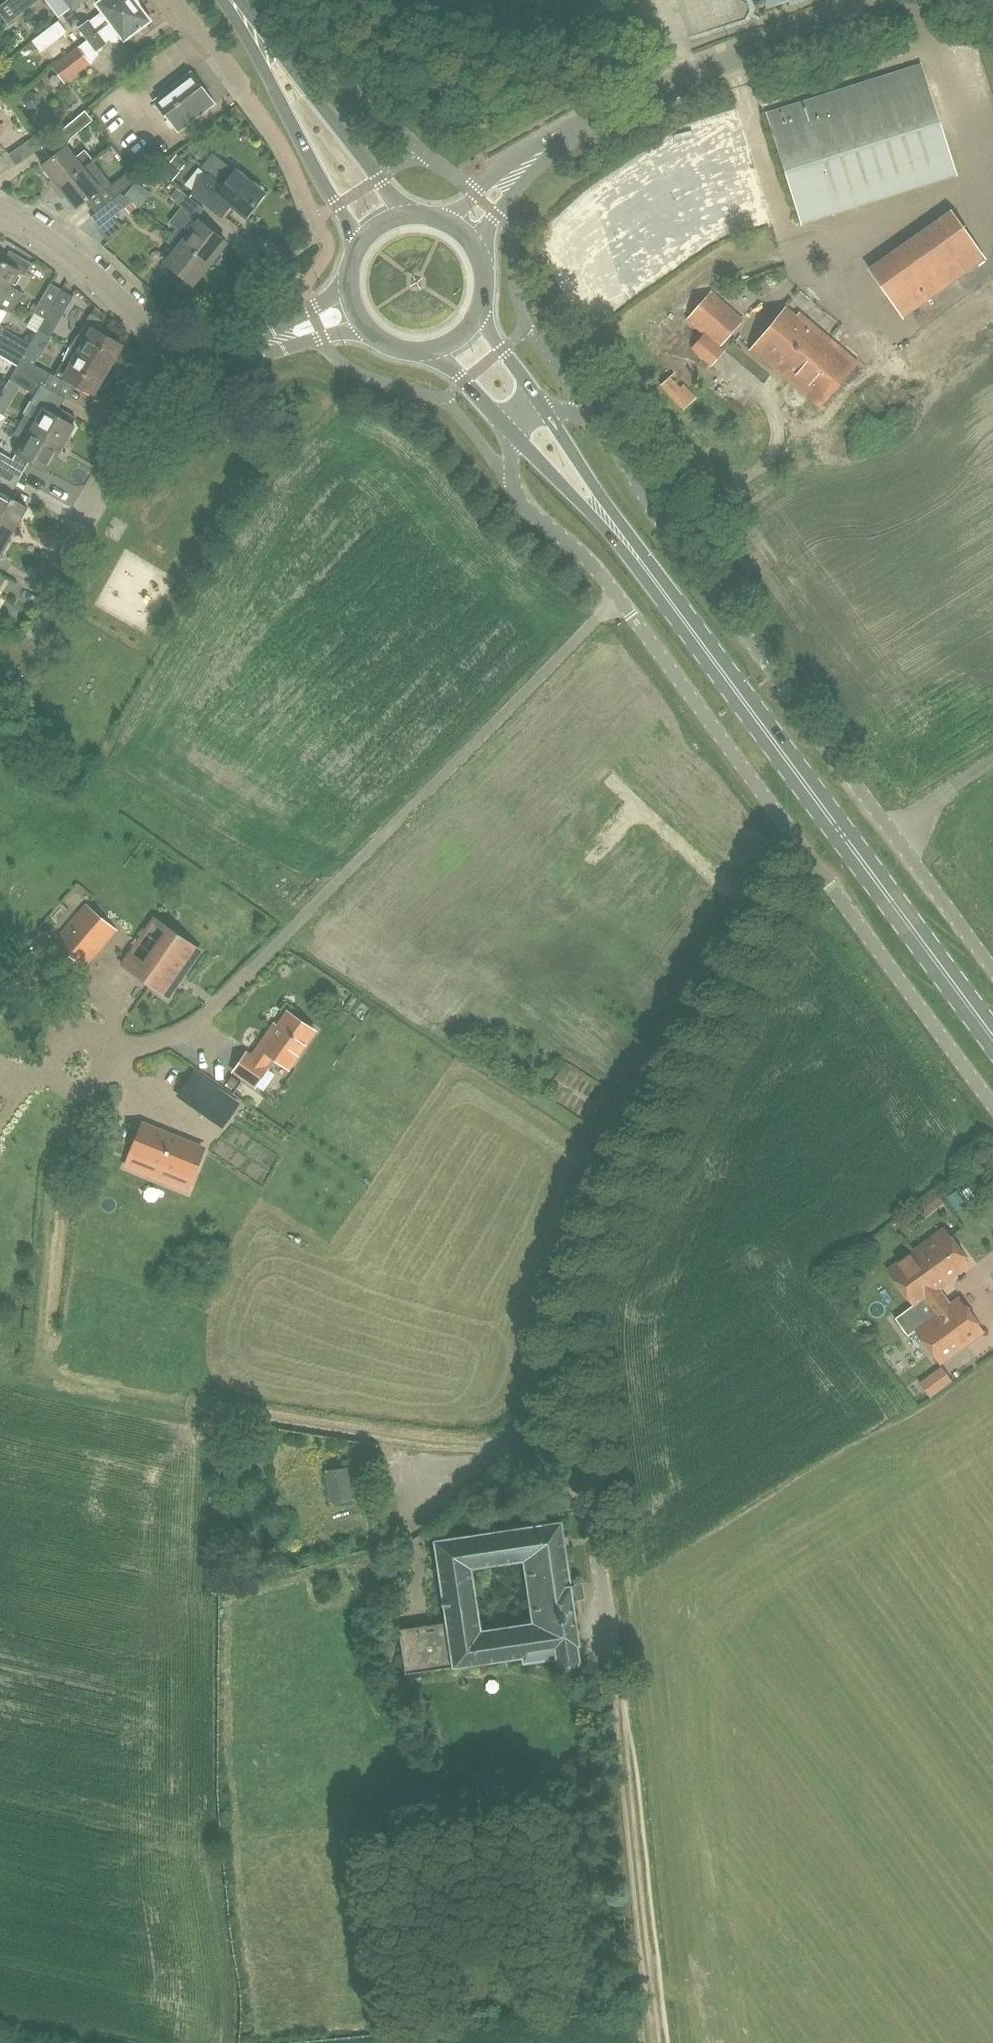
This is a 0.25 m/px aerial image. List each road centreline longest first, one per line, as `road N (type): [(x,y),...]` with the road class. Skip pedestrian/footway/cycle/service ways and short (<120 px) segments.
road 1 (unclassified): [(613,1685),(570,1337),(579,1283),(812,861)]
road 2 (track): [(512,1438),(430,1443),(65,1381),(50,1368),(46,1352),(71,1101)]
road 3 (unclassified): [(889,836),(657,516),(612,435),(585,417),(546,411)]
road 4 (primary): [(992,1039),(661,590)]
road 5 (unclassified): [(812,861),(587,559),(524,508),(512,478),(515,437)]
road 6 (tertiary): [(879,0),(604,111),(484,202)]
road 7 (track): [(657,2042),(613,1685)]
road 8 (unclassified): [(992,1106),(812,861)]
road 9 (residential): [(20,590),(36,590),(76,531),(105,475),(117,414),(166,343)]
road 10 (primary): [(243,18),(357,253)]
road 11 (primary): [(404,218),(267,36),(243,18)]
road 12 (tertiary): [(166,343),(47,238),(0,211)]
road 13 (primary): [(661,590),(546,411)]
road 14 (primary): [(515,437),(661,590)]
road 15 (unclassified): [(992,981),(889,836)]
road 16 (tertiary): [(317,323),(211,361),(166,343)]
road 17 (unclassified): [(889,836),(992,761)]
road 18 (primary): [(424,350),(515,437)]
road 19 (primary): [(546,411),(477,310)]

